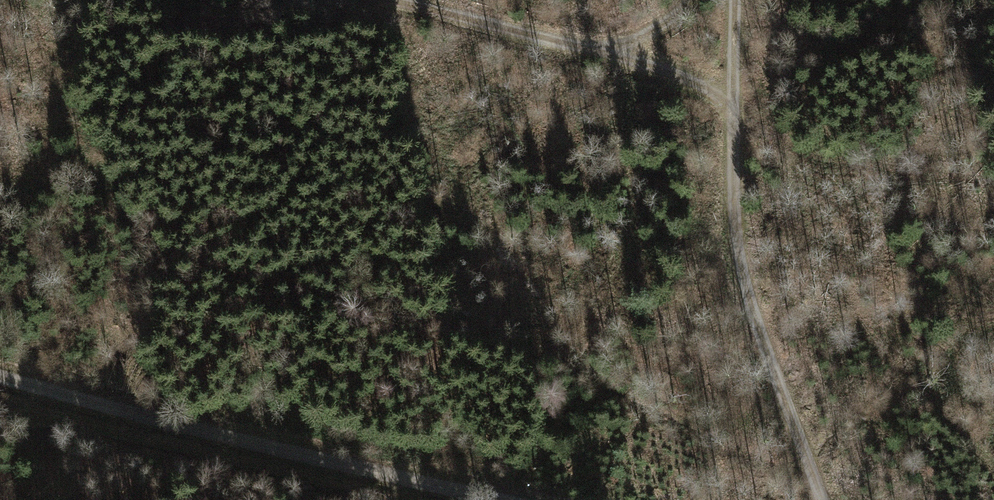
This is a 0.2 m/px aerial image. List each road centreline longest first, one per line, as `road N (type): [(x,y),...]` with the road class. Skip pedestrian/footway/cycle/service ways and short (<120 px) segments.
road 1 (track): [(0,382),(504,499)]
road 2 (track): [(734,0),(735,208),(750,297),(822,499)]
road 3 (track): [(701,0),(681,19),(609,52),(362,0)]
road 4 (track): [(609,52),(680,76),(730,112)]

